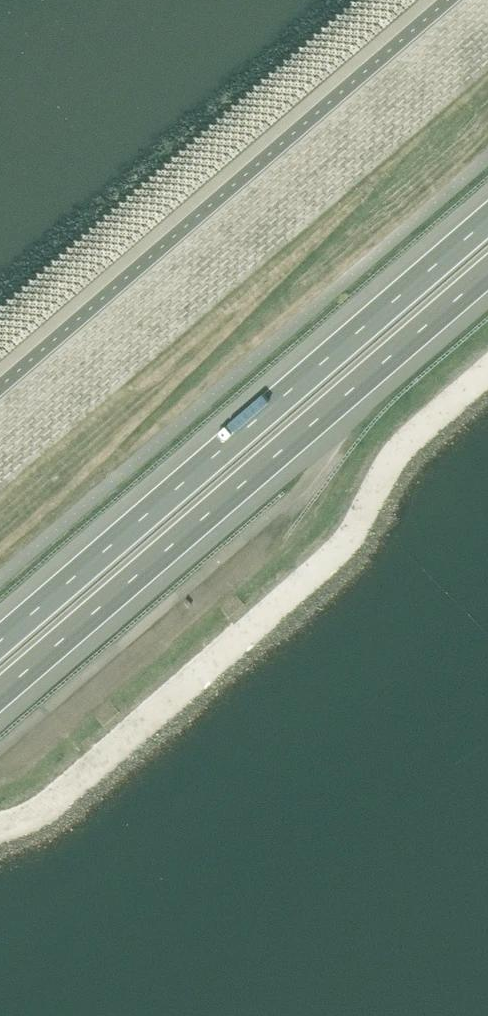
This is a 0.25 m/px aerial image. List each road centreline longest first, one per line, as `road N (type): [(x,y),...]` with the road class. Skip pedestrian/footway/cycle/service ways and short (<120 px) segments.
road 1 (motorway): [(0,697),(487,274)]
road 2 (motorway): [(487,216),(0,638)]

